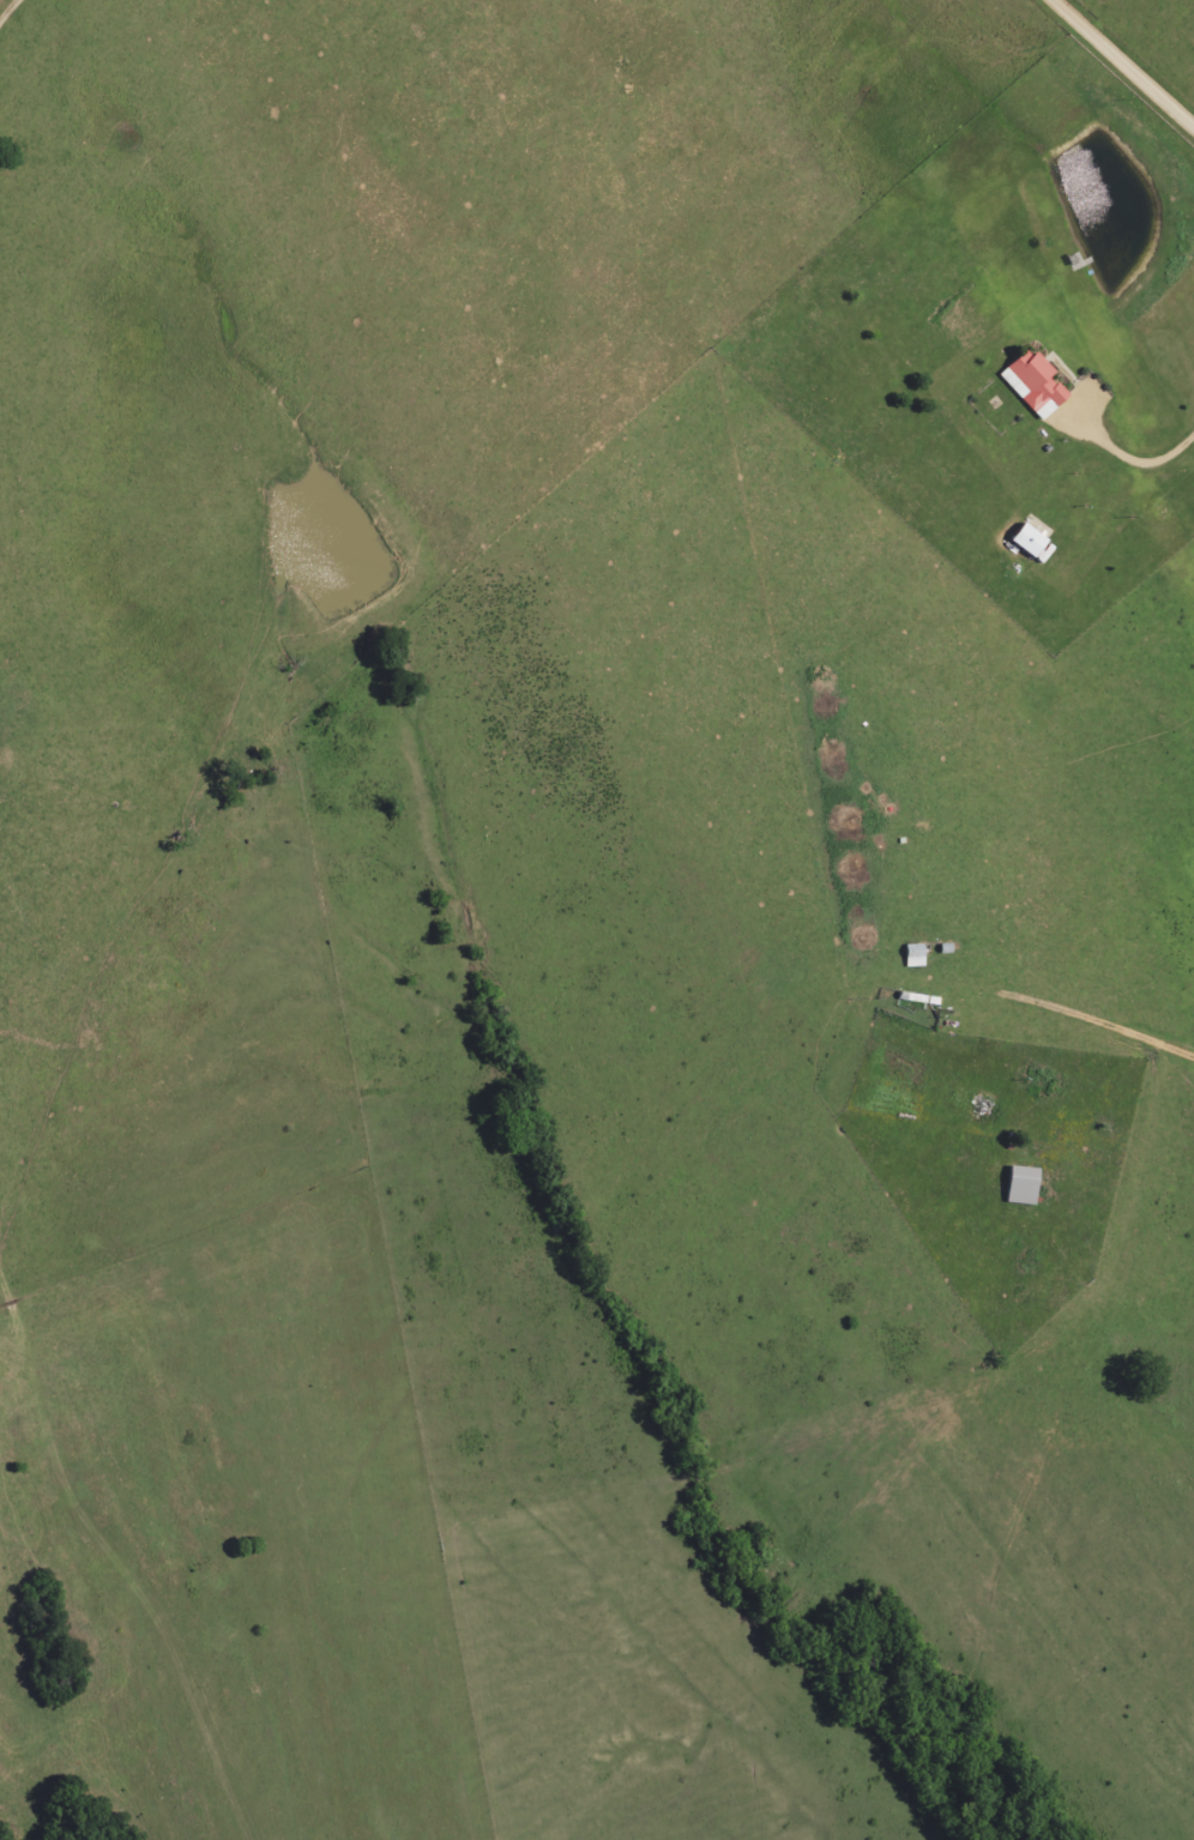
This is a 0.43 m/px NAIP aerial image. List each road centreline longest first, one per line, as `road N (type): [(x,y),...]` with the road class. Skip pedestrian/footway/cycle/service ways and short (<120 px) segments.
road 1 (residential): [(1193,123),(1052,0)]
road 2 (residential): [(1075,1200),(1193,1345)]

